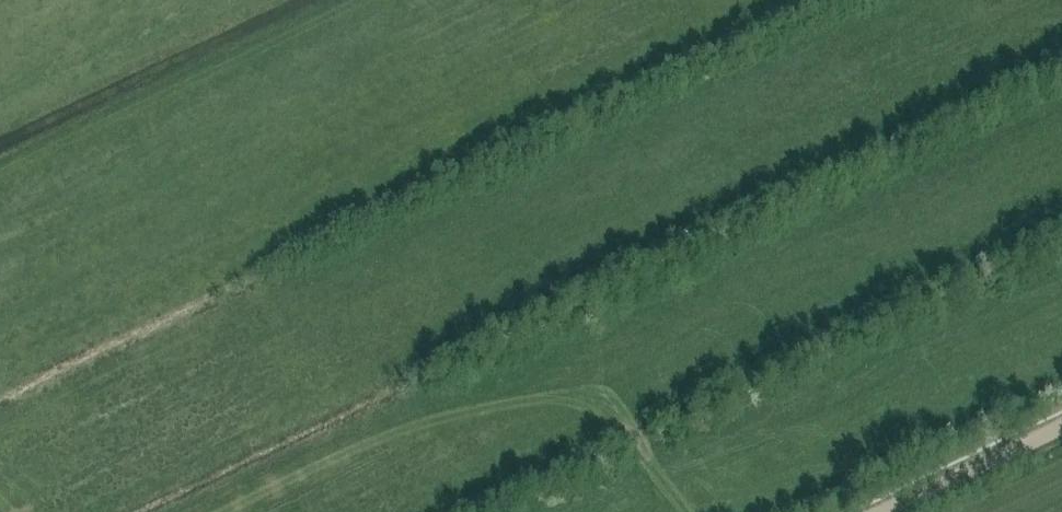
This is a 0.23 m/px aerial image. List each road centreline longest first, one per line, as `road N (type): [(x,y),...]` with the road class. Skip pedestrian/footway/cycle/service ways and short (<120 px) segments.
road 1 (track): [(880,511),(1061,426)]

